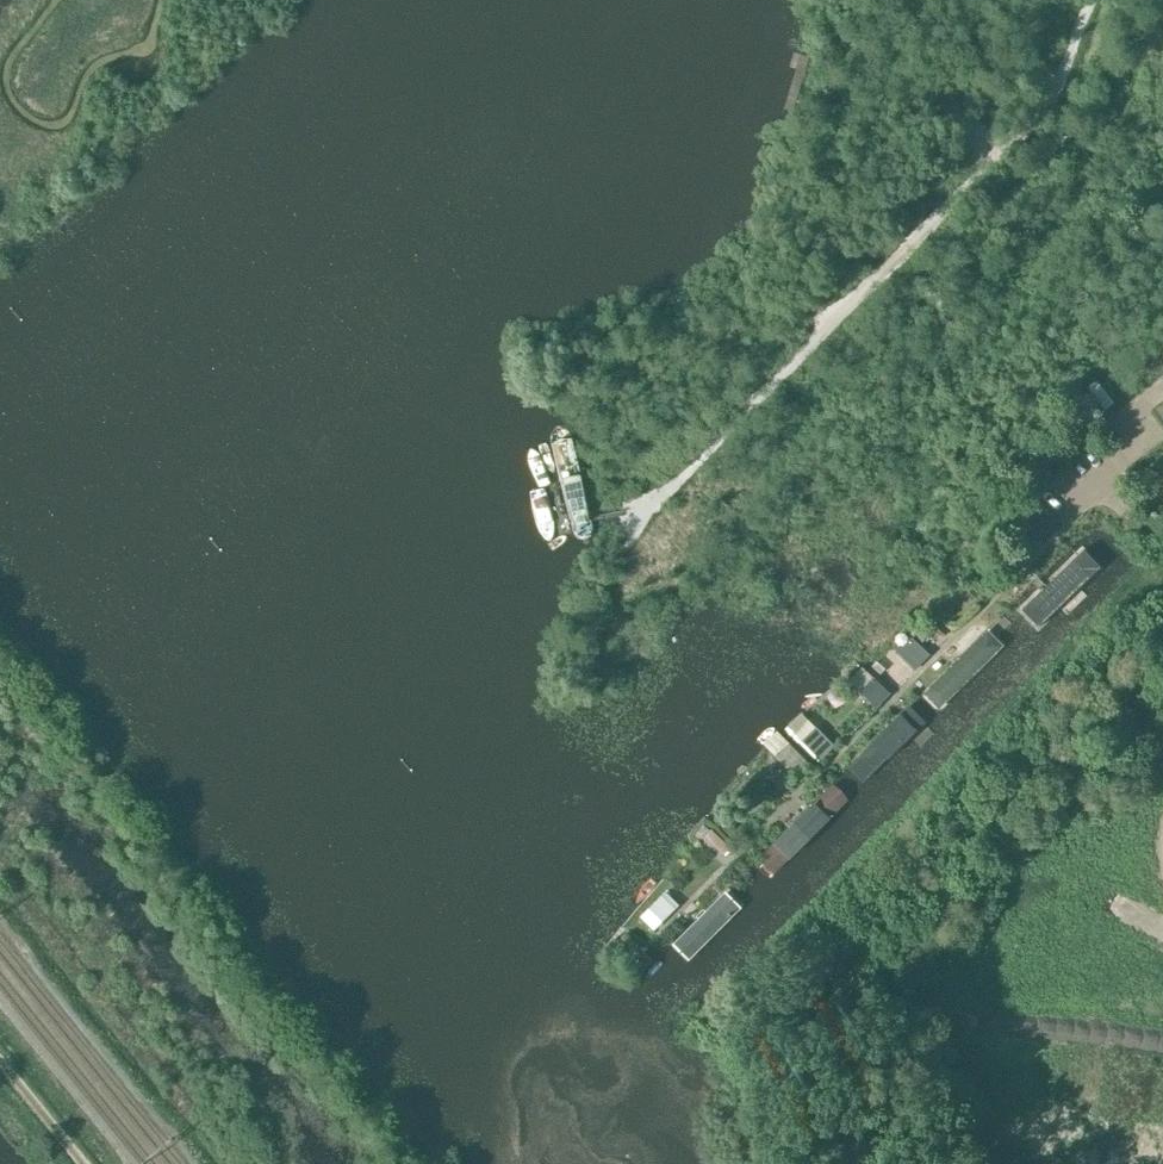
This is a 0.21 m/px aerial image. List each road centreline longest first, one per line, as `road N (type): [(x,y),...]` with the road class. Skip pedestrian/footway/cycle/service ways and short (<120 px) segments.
road 1 (unclassified): [(1162,389),(1141,406),(1134,445),(1069,505)]
road 2 (track): [(82,1163),(0,1062)]

